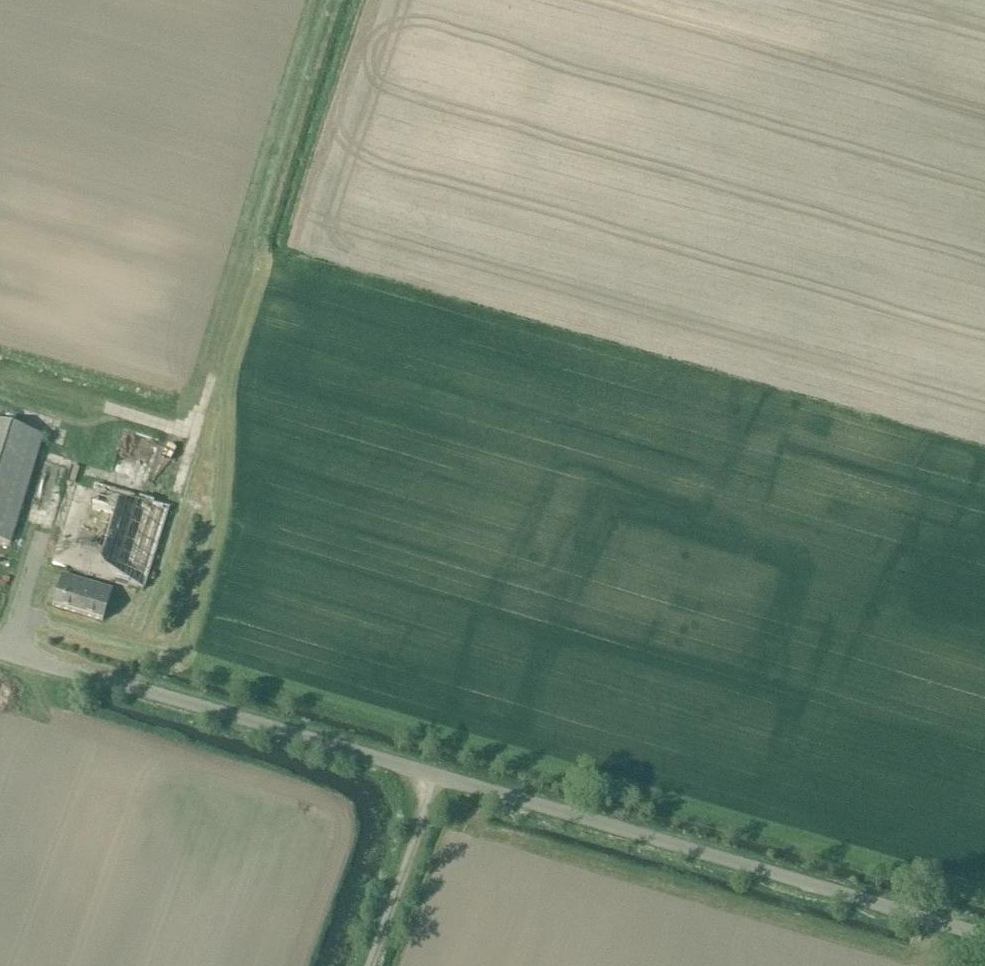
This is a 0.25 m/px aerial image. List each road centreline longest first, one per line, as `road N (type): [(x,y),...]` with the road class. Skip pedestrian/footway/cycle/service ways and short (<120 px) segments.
road 1 (unclassified): [(984,937),(0,648)]
road 2 (track): [(367,965),(435,775)]

